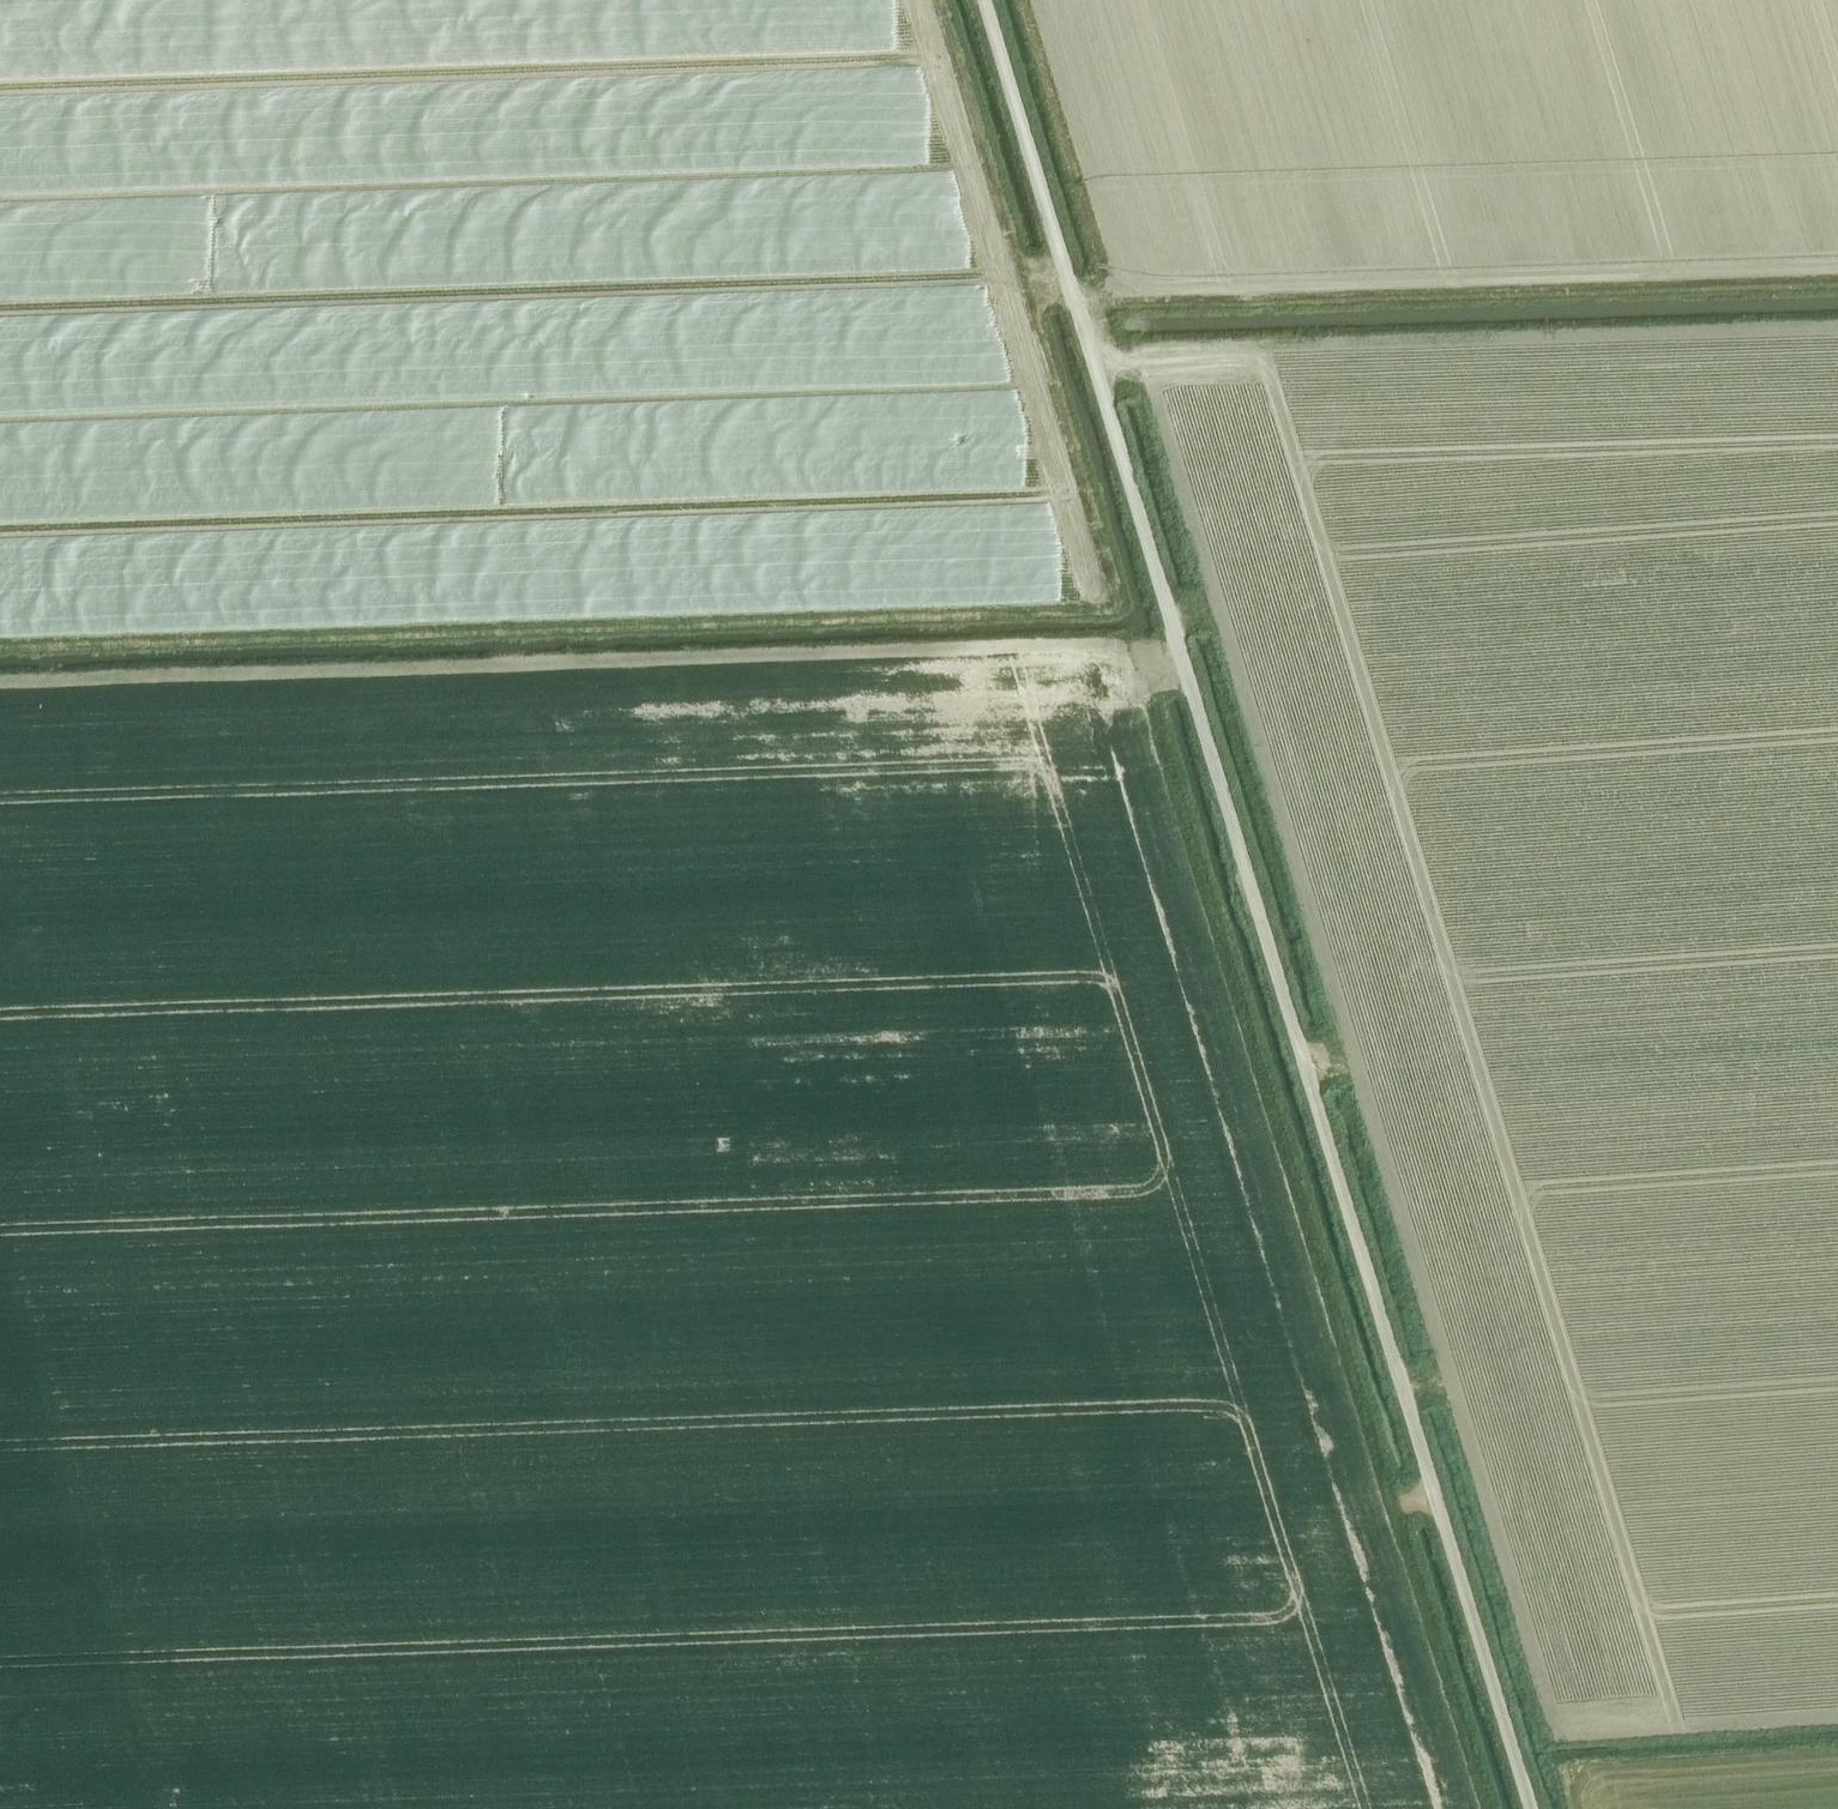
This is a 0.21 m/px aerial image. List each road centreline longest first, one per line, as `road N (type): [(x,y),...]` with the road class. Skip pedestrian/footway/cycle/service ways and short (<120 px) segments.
road 1 (unclassified): [(1529,1808),(984,0)]

